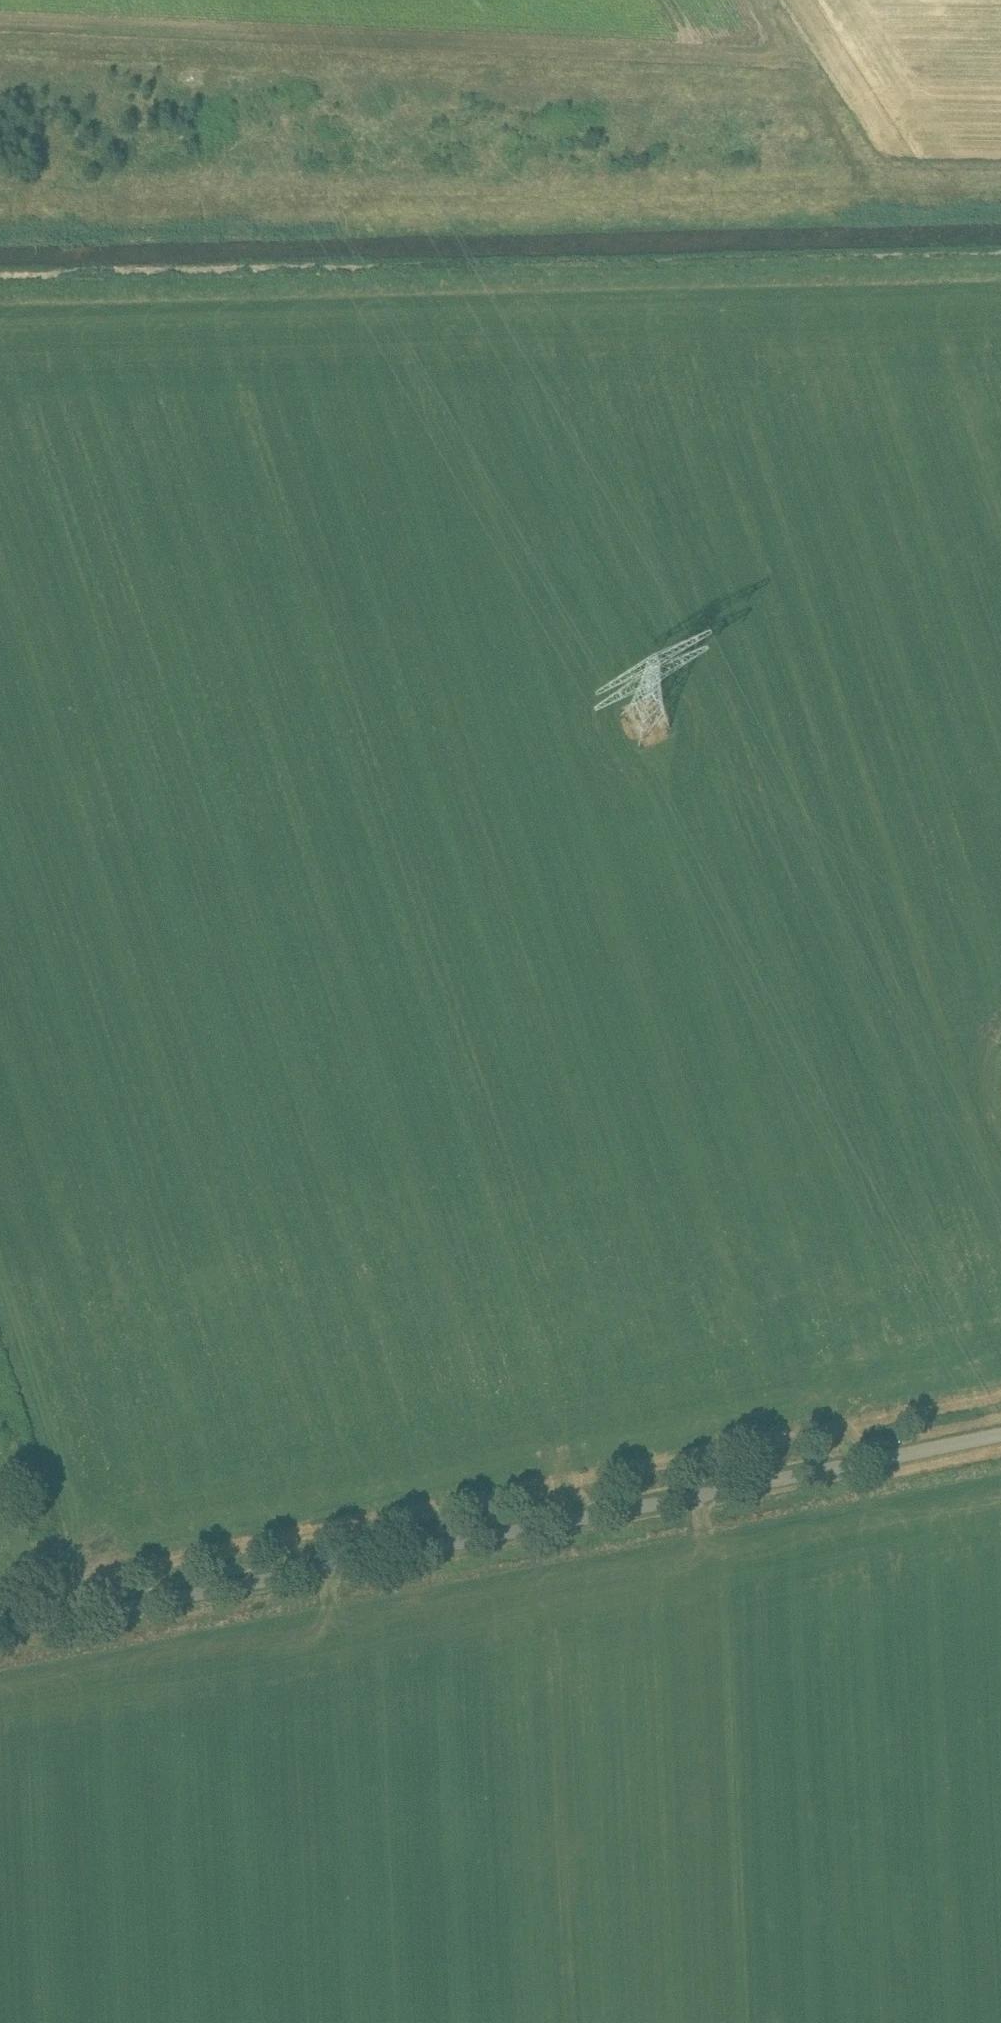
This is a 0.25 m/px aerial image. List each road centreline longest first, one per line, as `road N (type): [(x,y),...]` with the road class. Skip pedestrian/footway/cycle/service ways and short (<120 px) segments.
road 1 (unclassified): [(0,1623),(1000,1433)]
road 2 (track): [(757,0),(772,37),(767,53),(0,19)]

